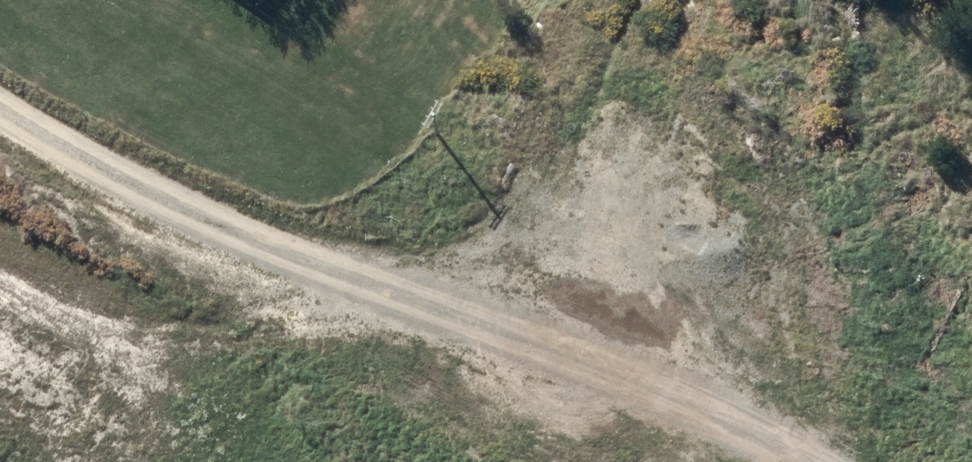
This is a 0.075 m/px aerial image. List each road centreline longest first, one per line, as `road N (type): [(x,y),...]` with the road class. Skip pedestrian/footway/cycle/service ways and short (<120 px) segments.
road 1 (track): [(0,98),(289,282),(711,461)]
road 2 (track): [(471,461),(274,413),(0,255)]
road 3 (track): [(612,424),(750,0)]
road 4 (track): [(612,424),(492,461)]

